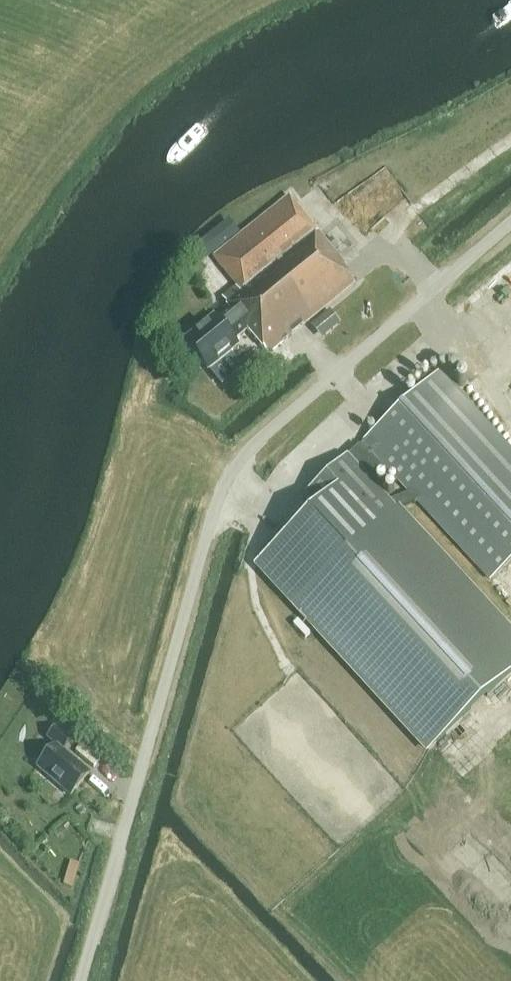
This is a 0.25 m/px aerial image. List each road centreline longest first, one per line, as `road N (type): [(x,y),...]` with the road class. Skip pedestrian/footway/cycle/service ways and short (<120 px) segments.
road 1 (unclassified): [(80,980),(223,487),(266,432),(510,222)]
road 2 (track): [(290,671),(255,603),(251,572),(272,508)]
road 3 (track): [(510,138),(387,236)]

